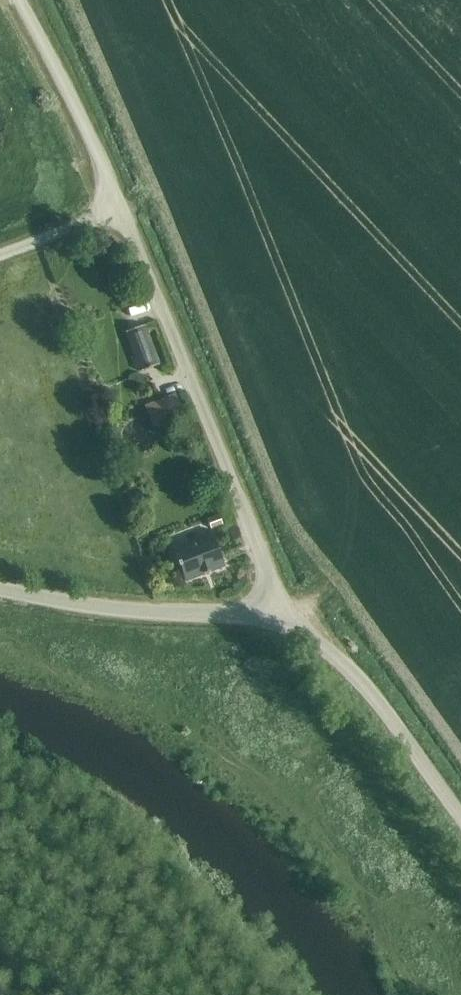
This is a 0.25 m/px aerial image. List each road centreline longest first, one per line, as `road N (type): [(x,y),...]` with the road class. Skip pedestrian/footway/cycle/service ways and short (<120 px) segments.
road 1 (unclassified): [(265,617),(263,561),(121,211)]
road 2 (unclassified): [(460,819),(329,646),(265,617)]
road 3 (unclassified): [(0,588),(133,612),(265,617)]
road 4 (unclassified): [(121,211),(19,0)]
road 5 (unclassified): [(0,256),(121,211)]

